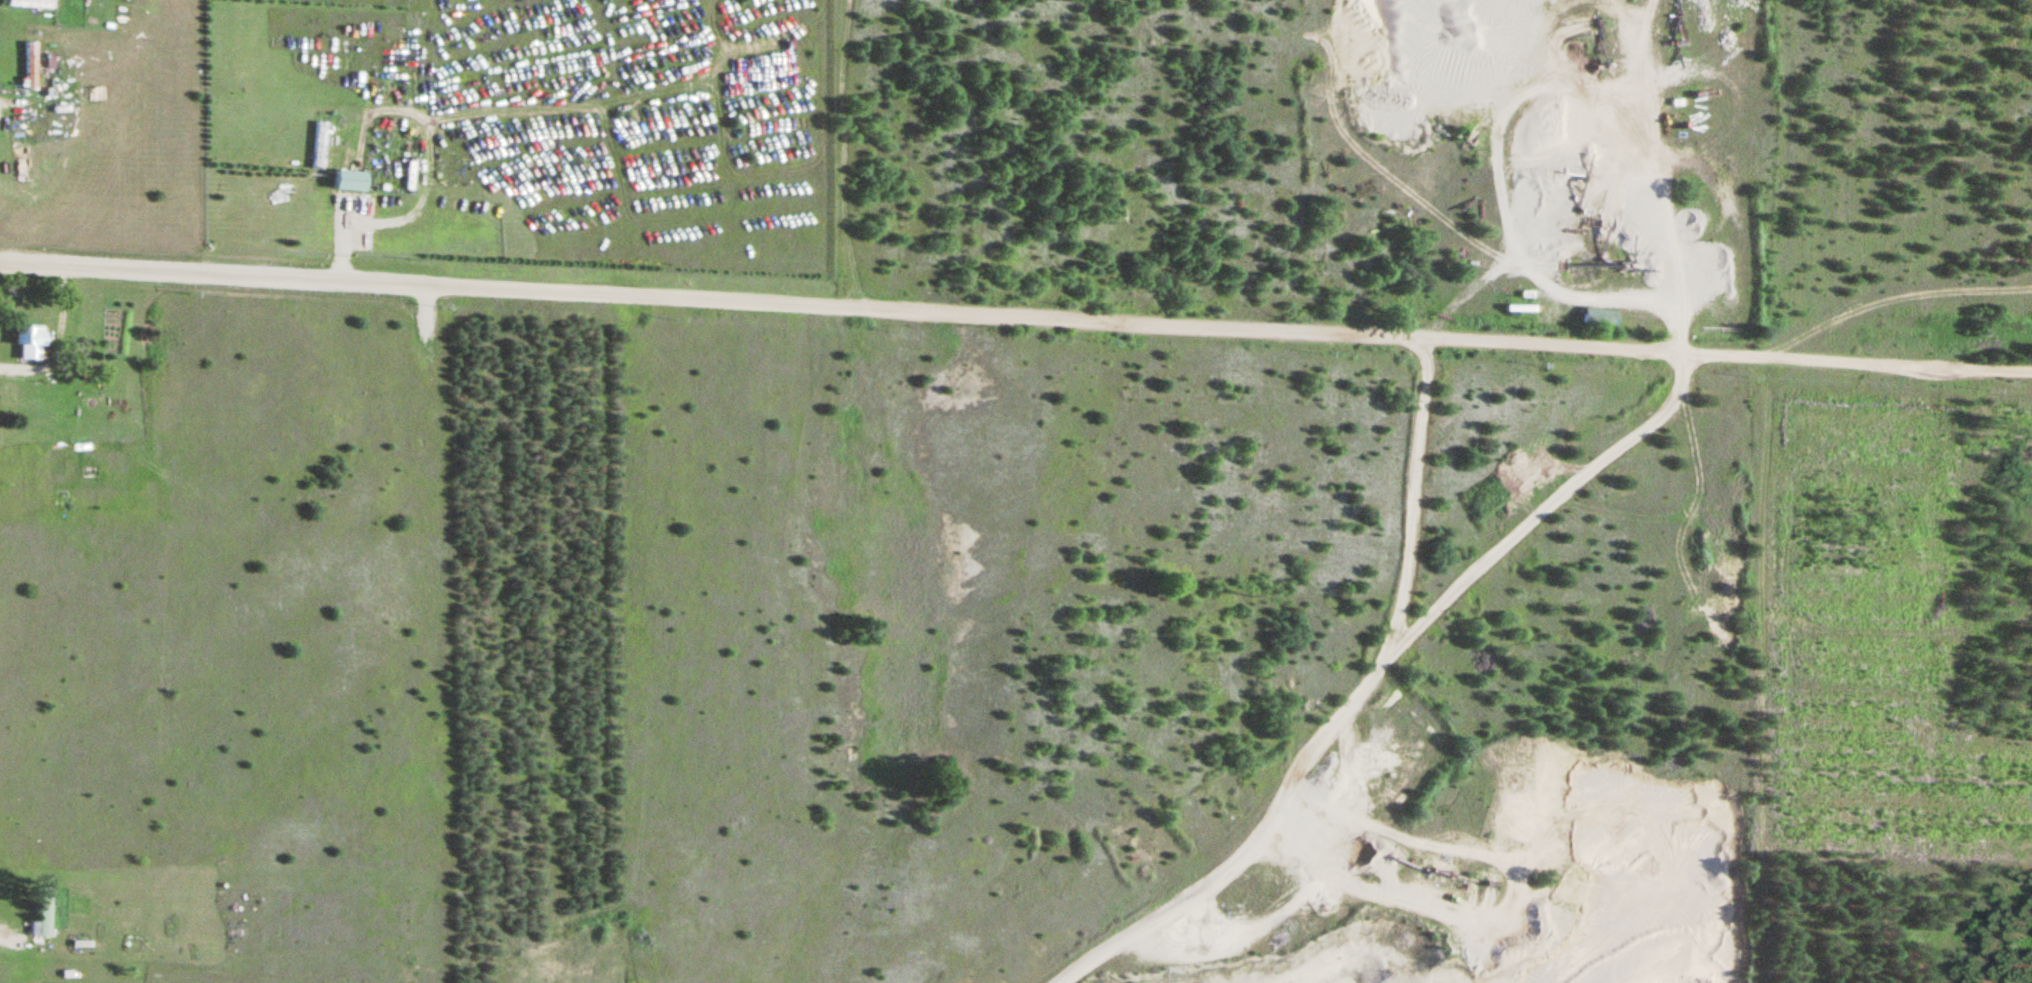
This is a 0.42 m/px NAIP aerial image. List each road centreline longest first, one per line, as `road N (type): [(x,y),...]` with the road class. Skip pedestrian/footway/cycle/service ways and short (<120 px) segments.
road 1 (residential): [(2031,367),(0,262)]

